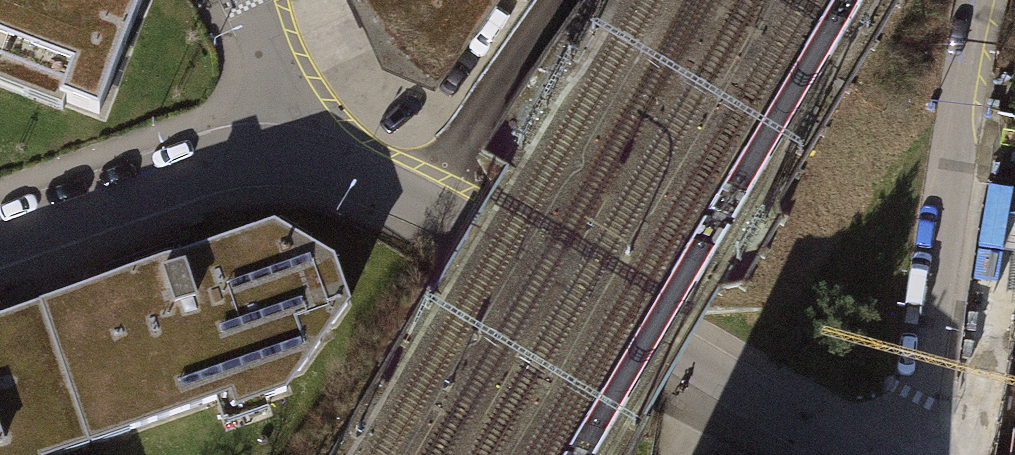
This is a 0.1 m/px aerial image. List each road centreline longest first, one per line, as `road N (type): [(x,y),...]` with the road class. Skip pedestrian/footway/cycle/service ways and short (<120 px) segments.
road 1 (residential): [(409,199),(849,454)]
road 2 (residential): [(911,454),(979,0)]
road 3 (residential): [(0,239),(249,153),(286,152)]
road 4 (residential): [(409,199),(550,0)]
road 5 (residential): [(253,0),(286,152)]
road 6 (residential): [(286,152),(409,199)]

